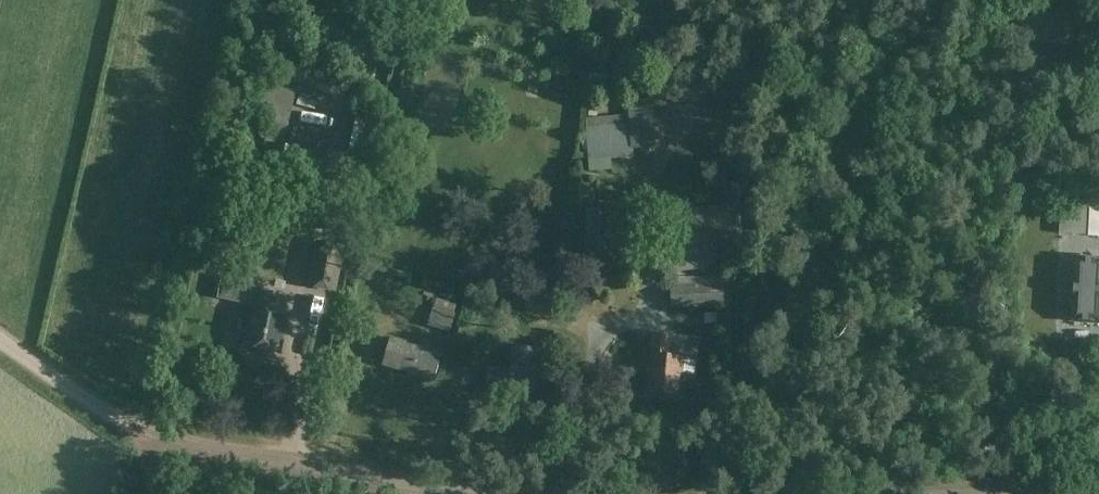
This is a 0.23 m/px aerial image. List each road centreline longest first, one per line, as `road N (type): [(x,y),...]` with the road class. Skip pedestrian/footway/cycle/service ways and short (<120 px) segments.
road 1 (track): [(435,493),(210,452),(147,432),(0,339)]

